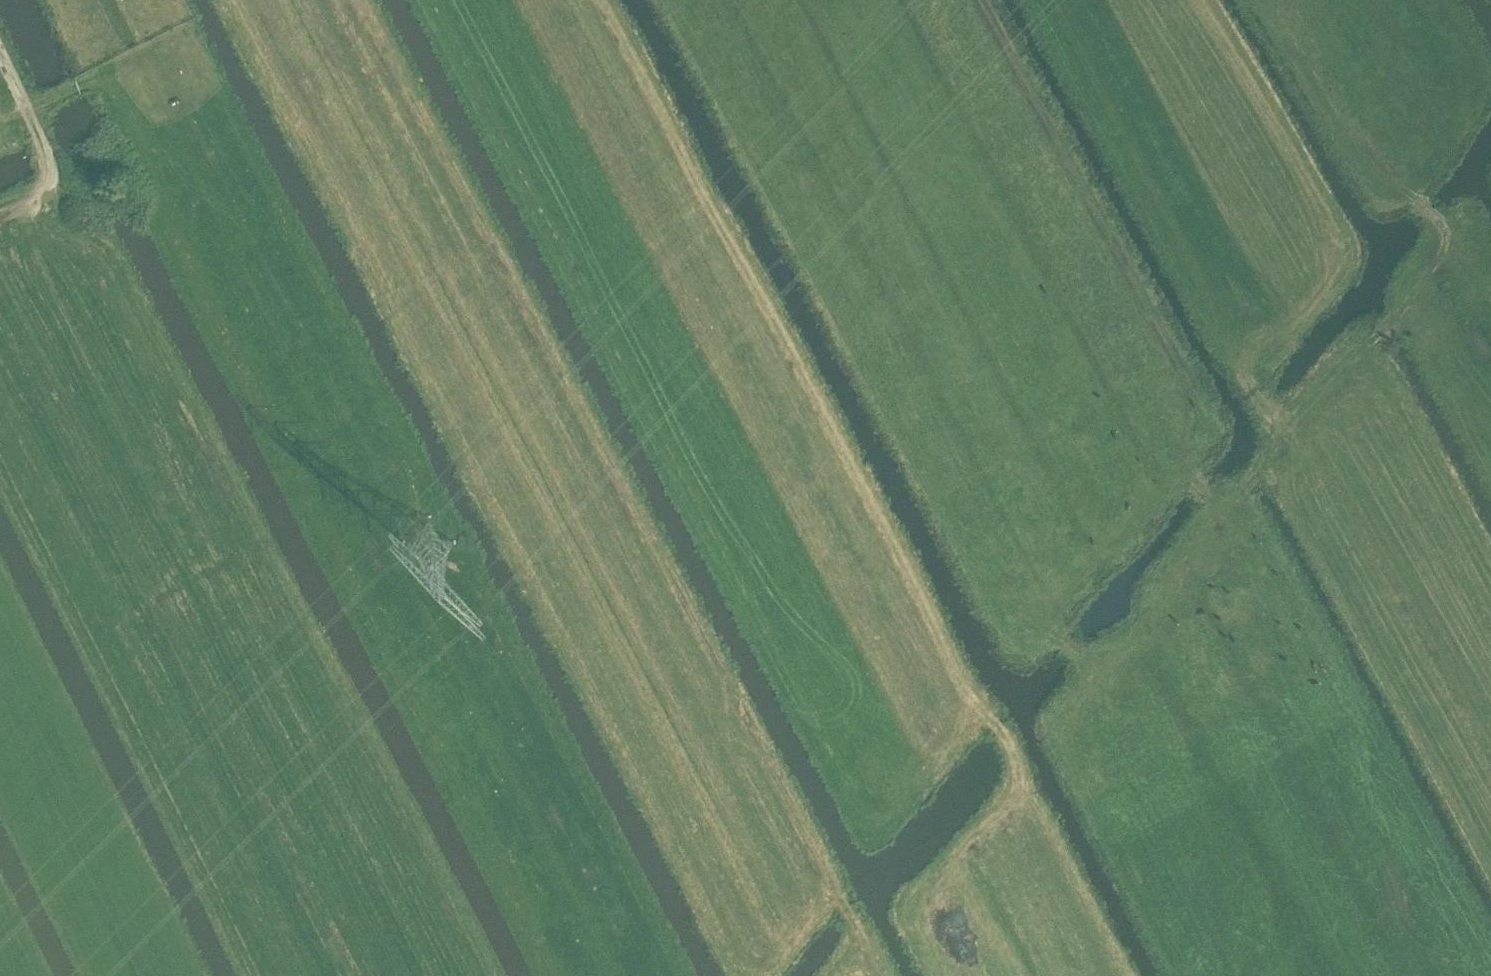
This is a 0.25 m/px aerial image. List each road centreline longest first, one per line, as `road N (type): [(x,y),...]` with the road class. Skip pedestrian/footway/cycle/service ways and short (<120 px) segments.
road 1 (track): [(0,57),(52,175)]

